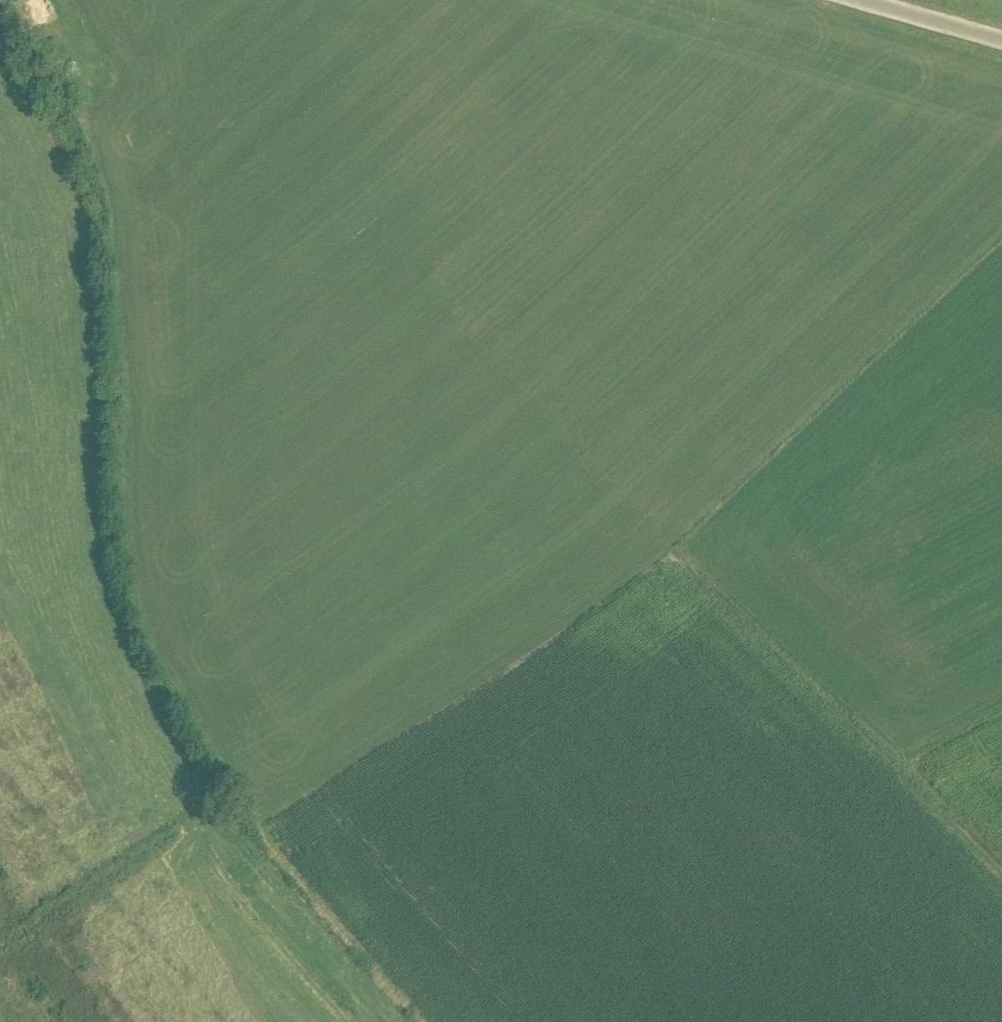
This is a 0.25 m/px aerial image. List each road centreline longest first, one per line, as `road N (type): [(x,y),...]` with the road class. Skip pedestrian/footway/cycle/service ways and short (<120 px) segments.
road 1 (unclassified): [(1001,42),(855,0)]

